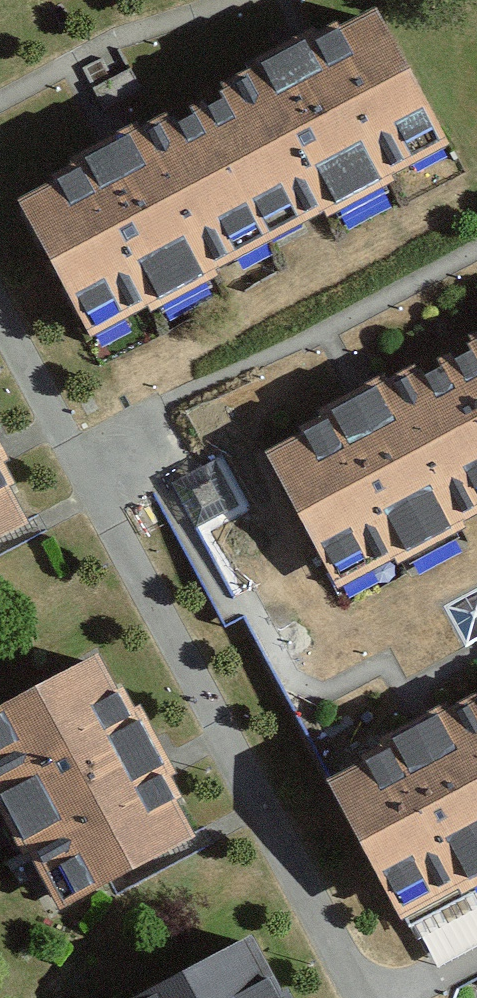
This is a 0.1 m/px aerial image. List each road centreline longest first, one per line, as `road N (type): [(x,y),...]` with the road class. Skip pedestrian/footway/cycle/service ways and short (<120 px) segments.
road 1 (residential): [(0,313),(358,997)]

